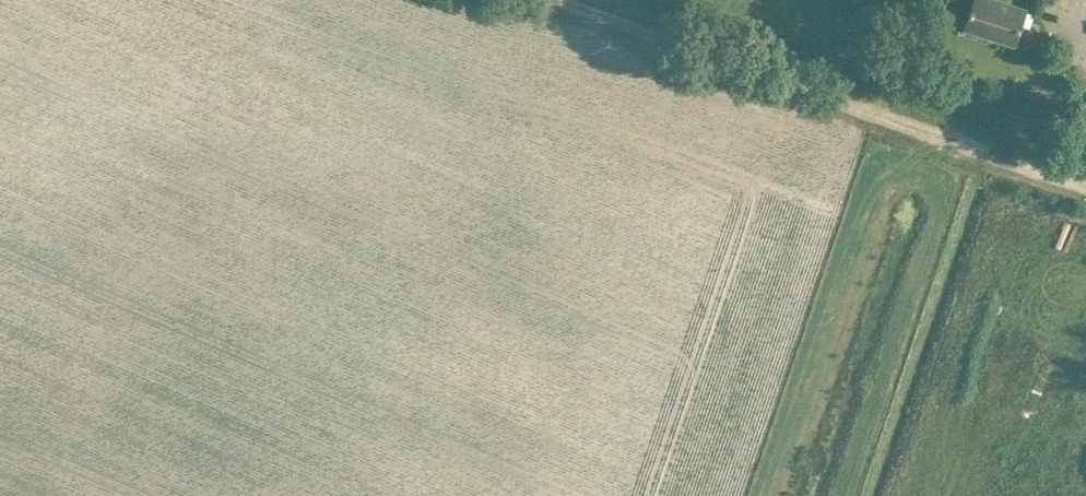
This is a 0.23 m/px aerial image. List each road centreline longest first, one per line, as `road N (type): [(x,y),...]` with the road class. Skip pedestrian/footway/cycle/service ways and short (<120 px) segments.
road 1 (track): [(534,0),(1021,162)]

